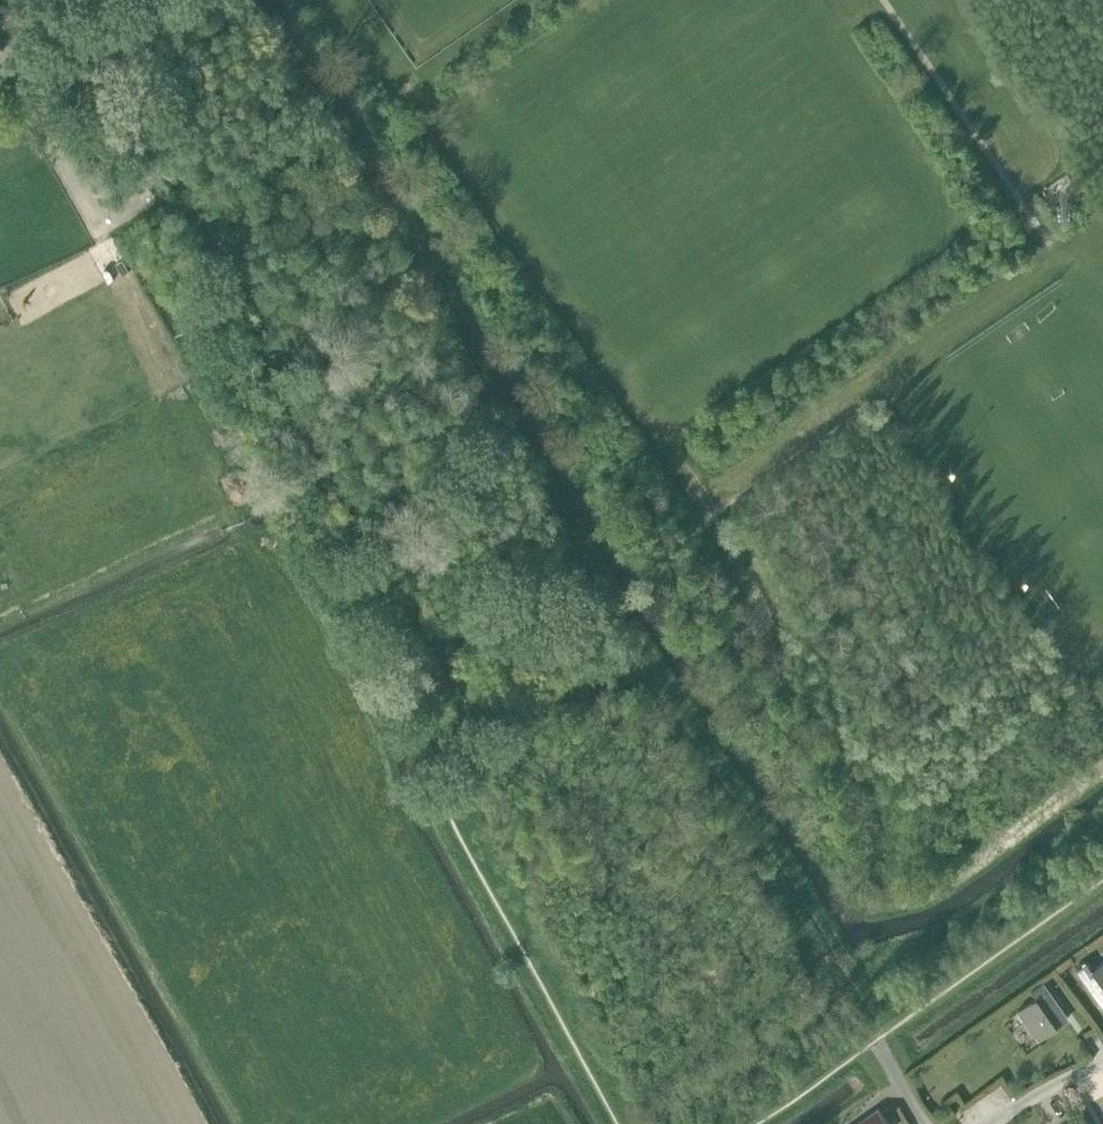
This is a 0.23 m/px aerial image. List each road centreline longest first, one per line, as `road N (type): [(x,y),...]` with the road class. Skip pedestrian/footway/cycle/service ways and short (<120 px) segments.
road 1 (residential): [(98,224),(0,48)]
road 2 (residential): [(989,1123),(1042,1087),(1102,1061)]

